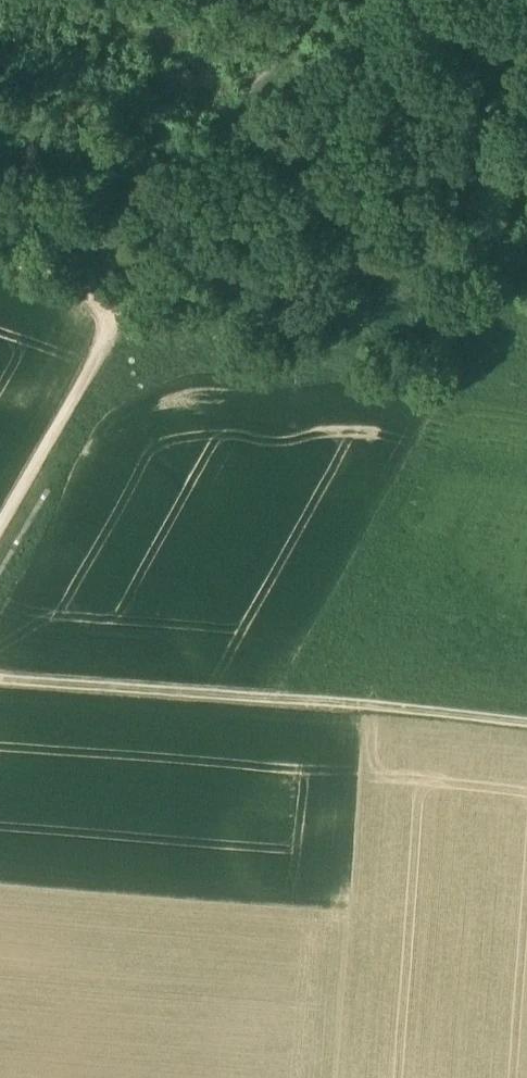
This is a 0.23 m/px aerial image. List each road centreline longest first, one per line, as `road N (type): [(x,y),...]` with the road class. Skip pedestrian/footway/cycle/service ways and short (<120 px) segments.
road 1 (track): [(526,723),(0,677)]
road 2 (track): [(0,260),(80,284),(126,308),(0,525)]

